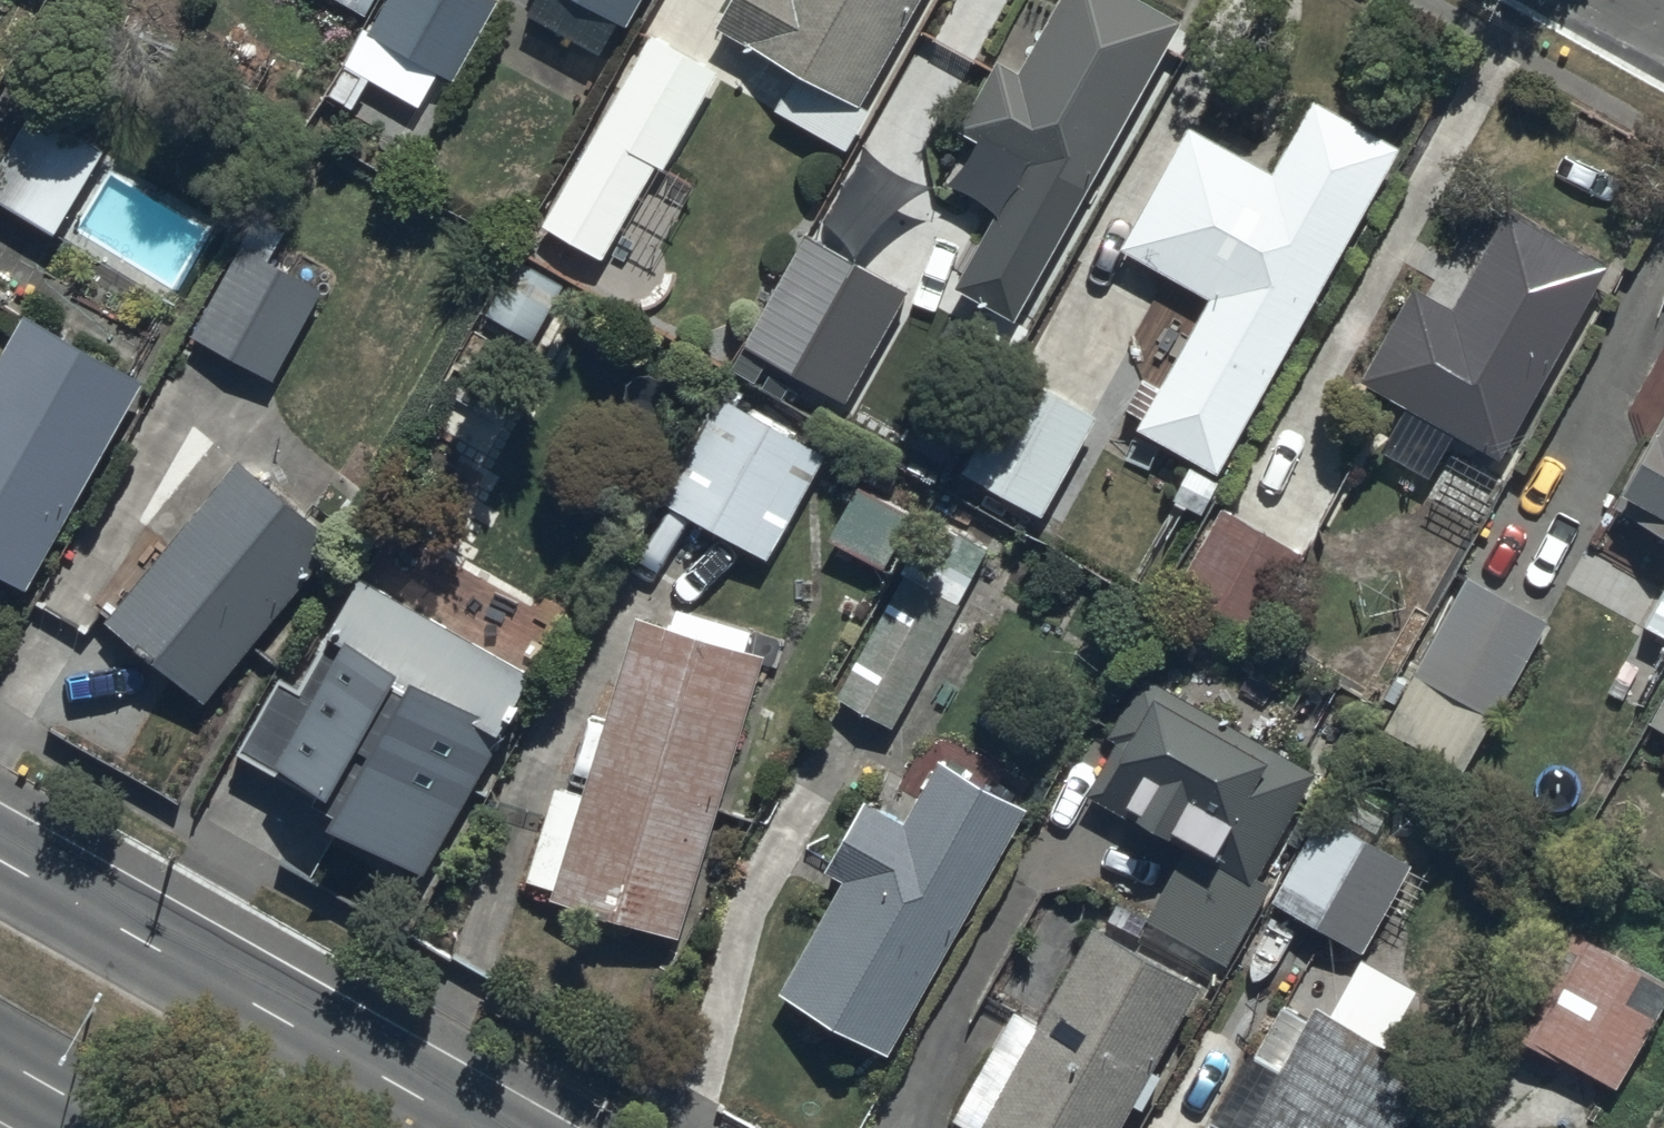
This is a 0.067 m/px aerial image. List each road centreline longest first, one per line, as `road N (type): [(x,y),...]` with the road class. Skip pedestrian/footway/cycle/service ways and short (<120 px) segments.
road 1 (secondary): [(0,868),(462,1127)]
road 2 (secondary): [(121,1127),(0,1060)]

